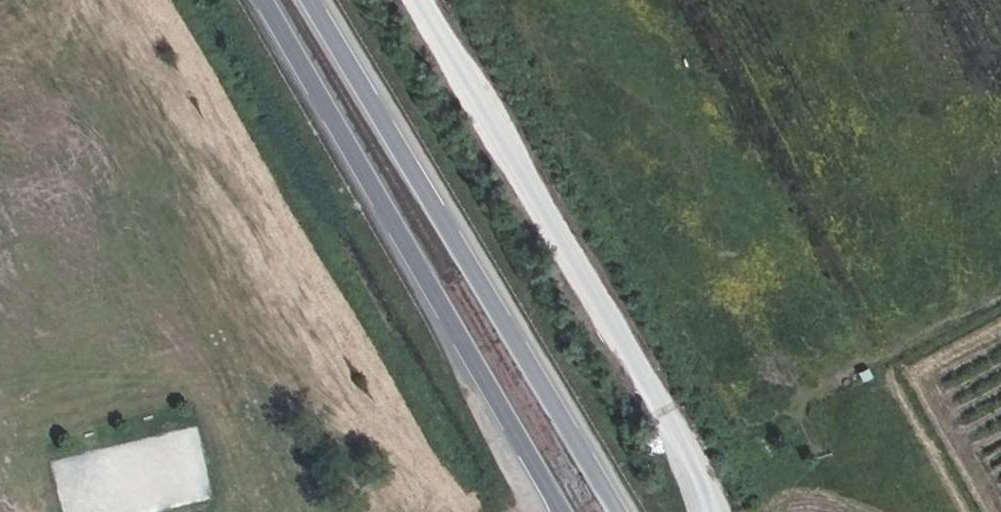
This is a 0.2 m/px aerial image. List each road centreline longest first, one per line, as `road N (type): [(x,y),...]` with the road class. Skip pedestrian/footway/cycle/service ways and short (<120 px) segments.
road 1 (secondary): [(620,511),(312,0)]
road 2 (secondary): [(269,0),(563,491)]

